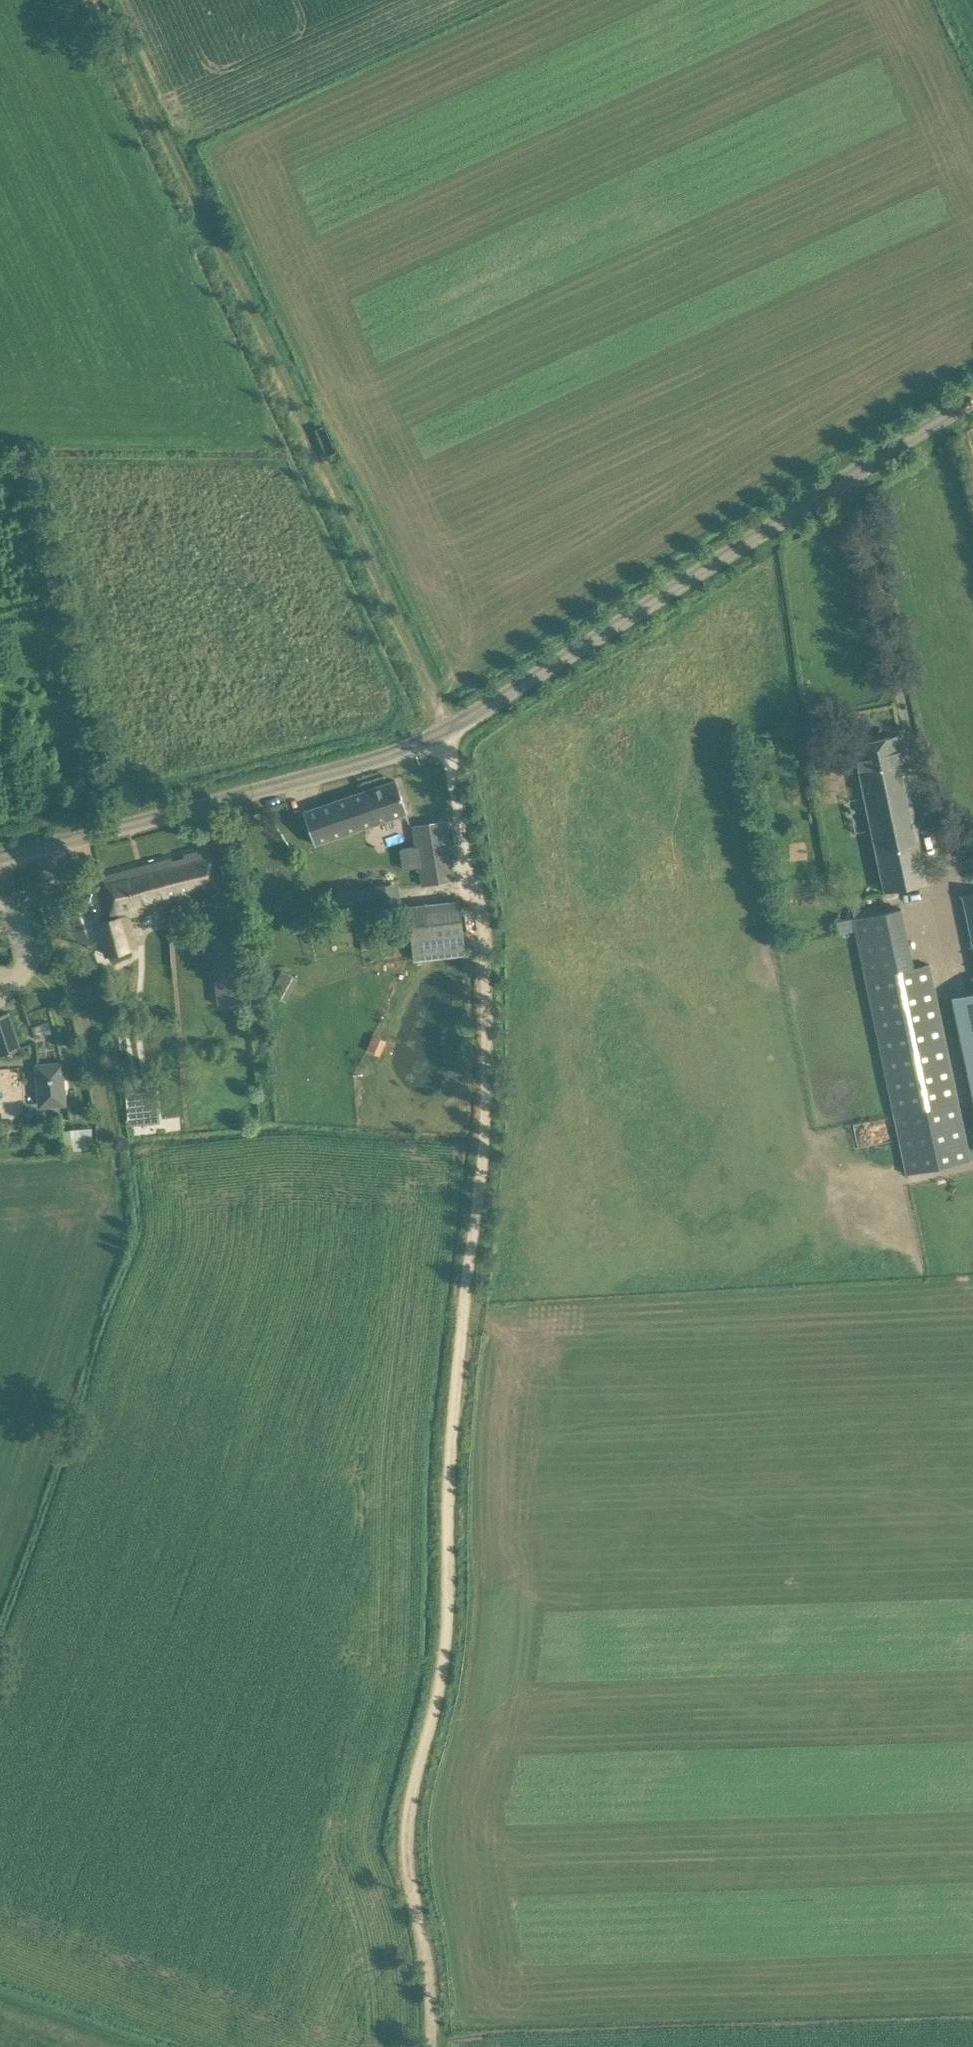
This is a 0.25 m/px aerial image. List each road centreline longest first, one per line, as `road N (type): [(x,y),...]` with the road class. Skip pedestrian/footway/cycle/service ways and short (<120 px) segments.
road 1 (track): [(110,0),(460,730),(489,969),(488,1163),(454,1370),(449,1562),(428,1715),(396,1852),(430,1962),(428,2046)]
road 2 (unclassified): [(972,396),(460,730),(130,829),(0,859)]

